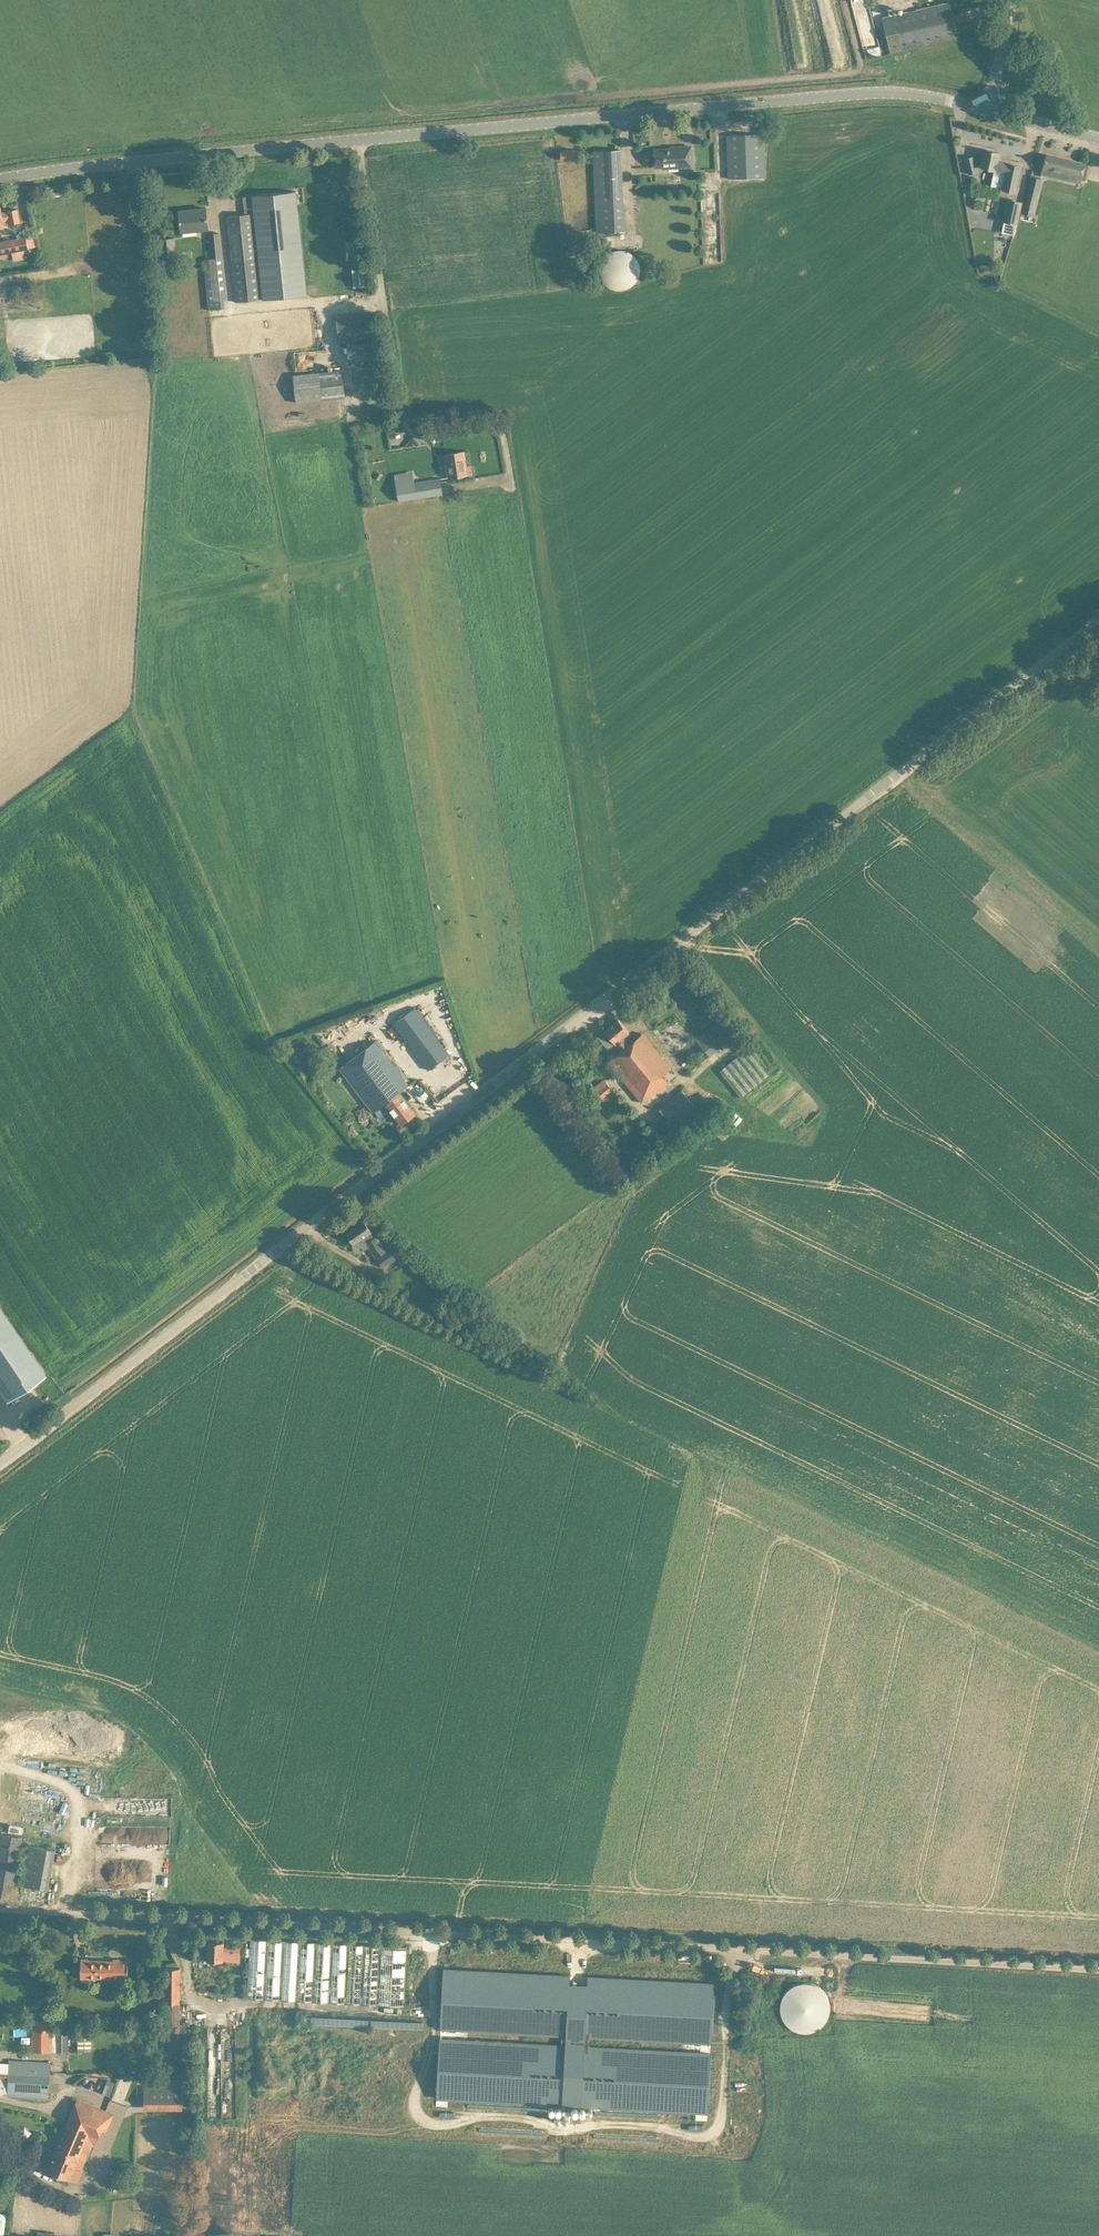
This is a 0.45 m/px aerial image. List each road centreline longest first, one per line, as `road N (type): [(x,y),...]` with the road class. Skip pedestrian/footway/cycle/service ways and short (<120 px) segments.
road 1 (unclassified): [(0,1463),(1098,619)]
road 2 (unclassified): [(1098,1969),(0,1909)]
road 3 (unclassified): [(0,179),(870,92),(987,110)]

